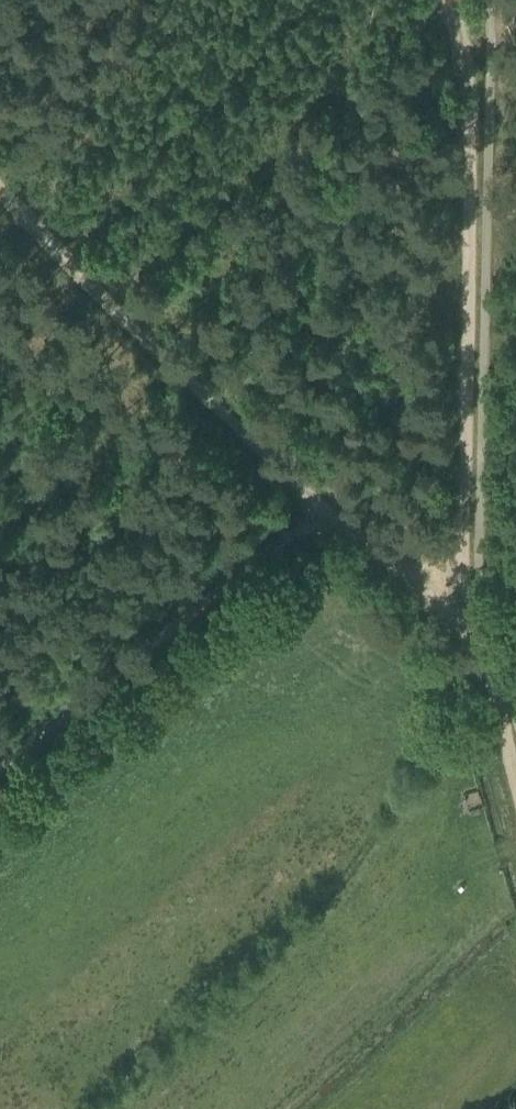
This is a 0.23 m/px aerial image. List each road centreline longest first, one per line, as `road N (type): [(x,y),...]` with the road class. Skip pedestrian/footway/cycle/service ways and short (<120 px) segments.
road 1 (track): [(463,0),(470,317),(465,617)]
road 2 (track): [(317,494),(113,304),(0,184)]
road 3 (track): [(0,765),(317,494)]
road 4 (track): [(317,494),(465,617)]
road 5 (track): [(465,617),(515,788)]

